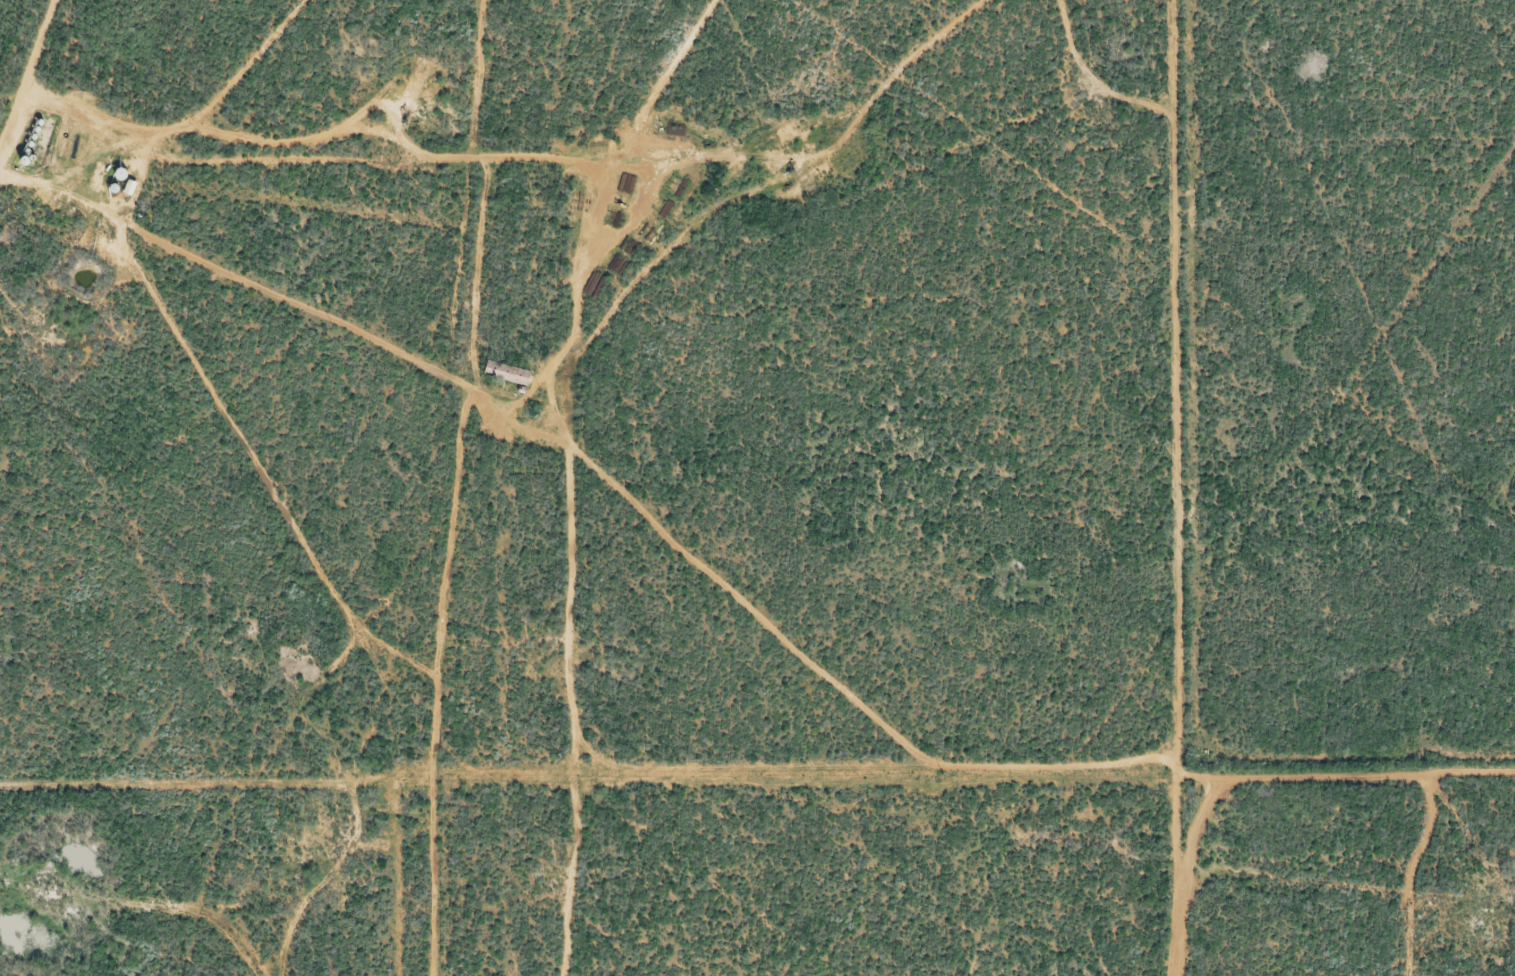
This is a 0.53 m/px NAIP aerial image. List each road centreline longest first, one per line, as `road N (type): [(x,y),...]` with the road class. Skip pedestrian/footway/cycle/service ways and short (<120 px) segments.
road 1 (residential): [(560,975),(587,652),(591,252),(725,0)]
road 2 (residential): [(142,0),(0,297)]

